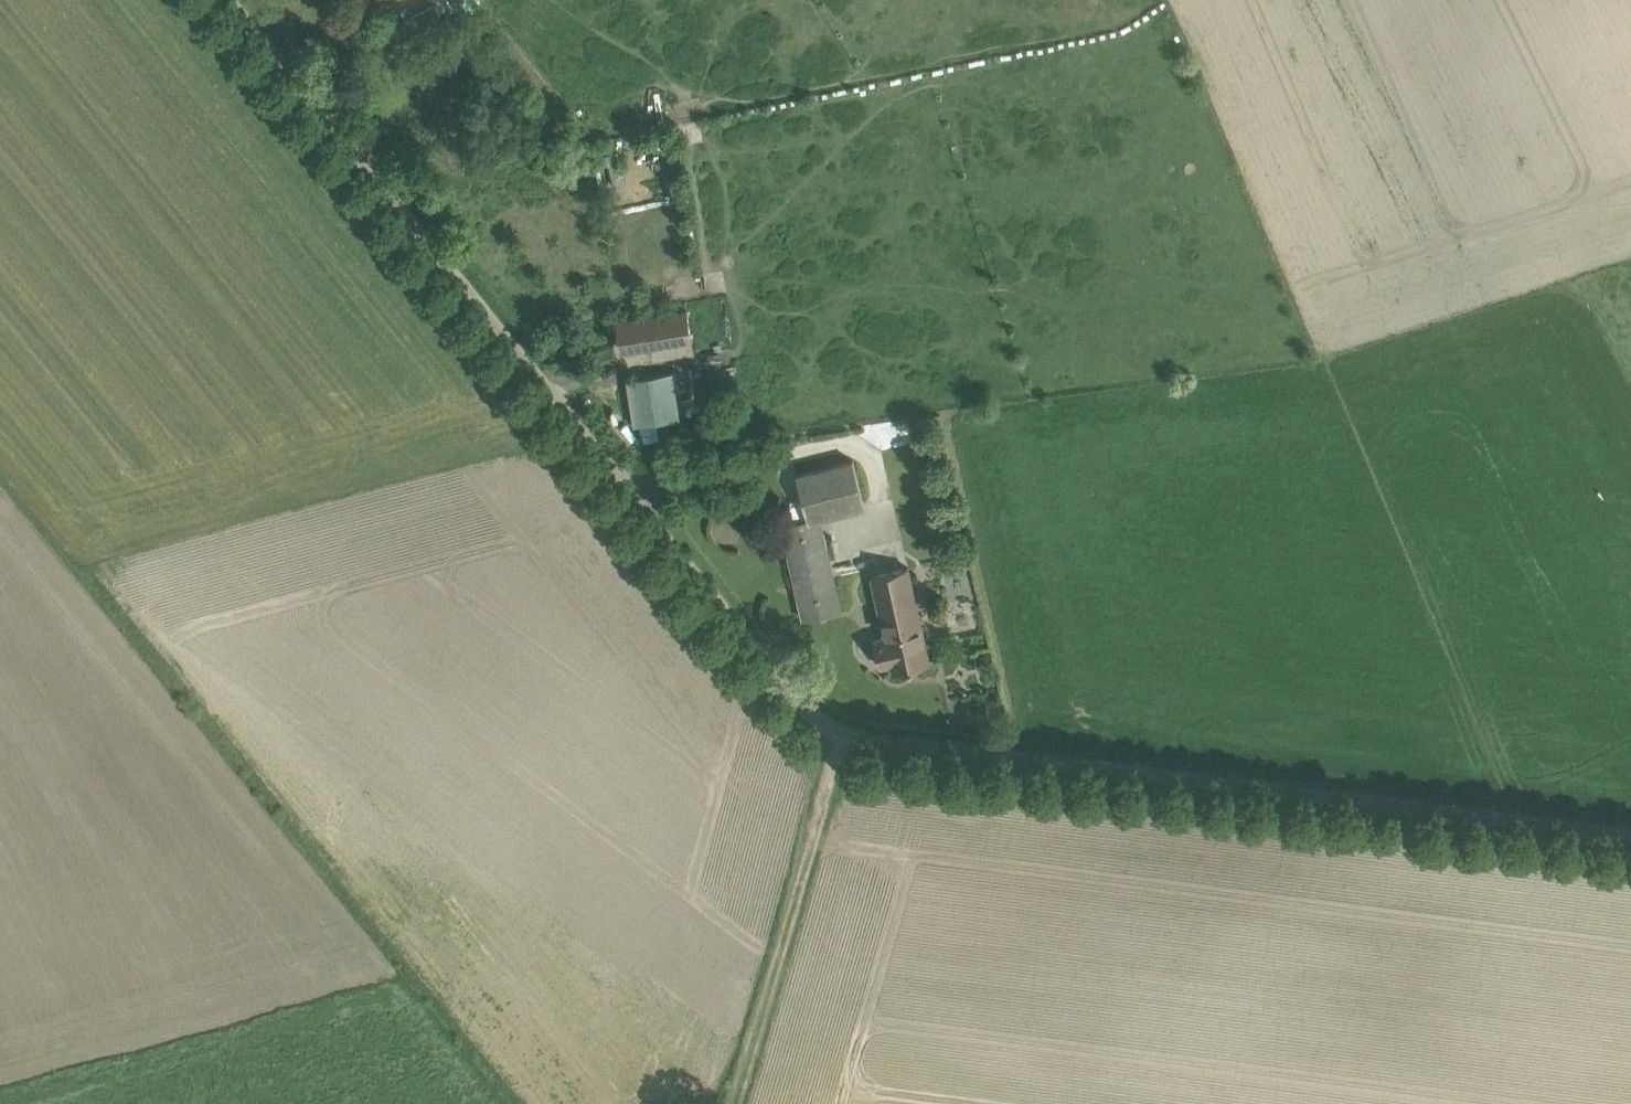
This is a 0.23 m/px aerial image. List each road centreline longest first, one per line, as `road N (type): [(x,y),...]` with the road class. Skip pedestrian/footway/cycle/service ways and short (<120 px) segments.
road 1 (unclassified): [(1630,834),(886,742),(824,718),(223,0)]
road 2 (track): [(845,726),(735,1103)]

